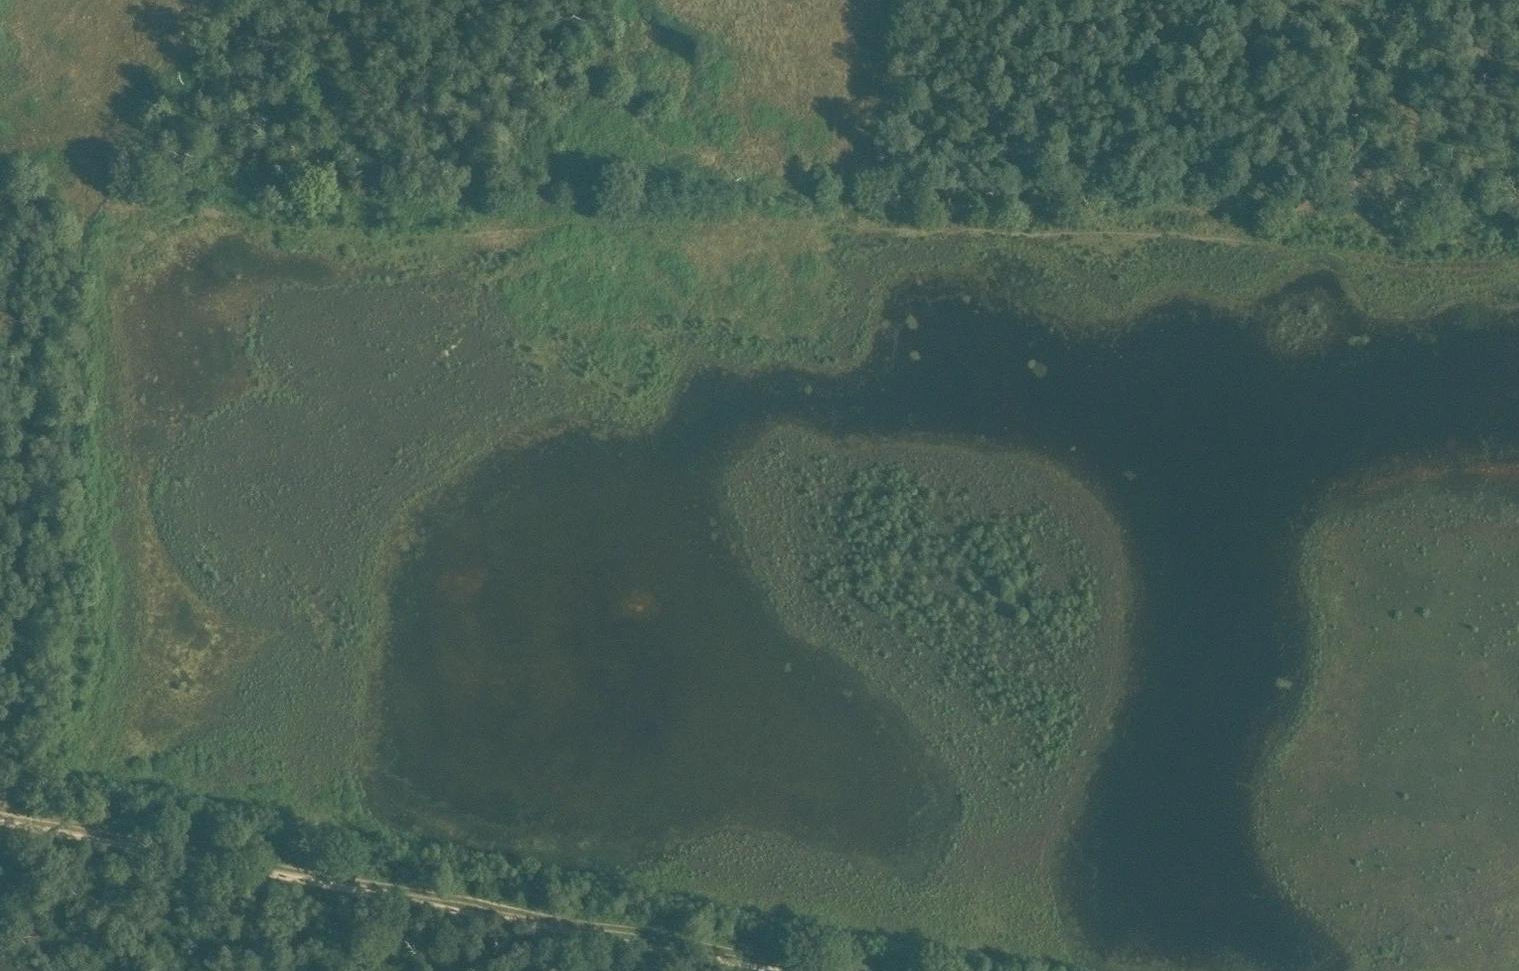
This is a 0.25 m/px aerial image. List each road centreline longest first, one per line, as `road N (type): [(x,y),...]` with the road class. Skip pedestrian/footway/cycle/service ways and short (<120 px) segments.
road 1 (track): [(587,916),(0,802)]
road 2 (track): [(859,970),(587,916)]

